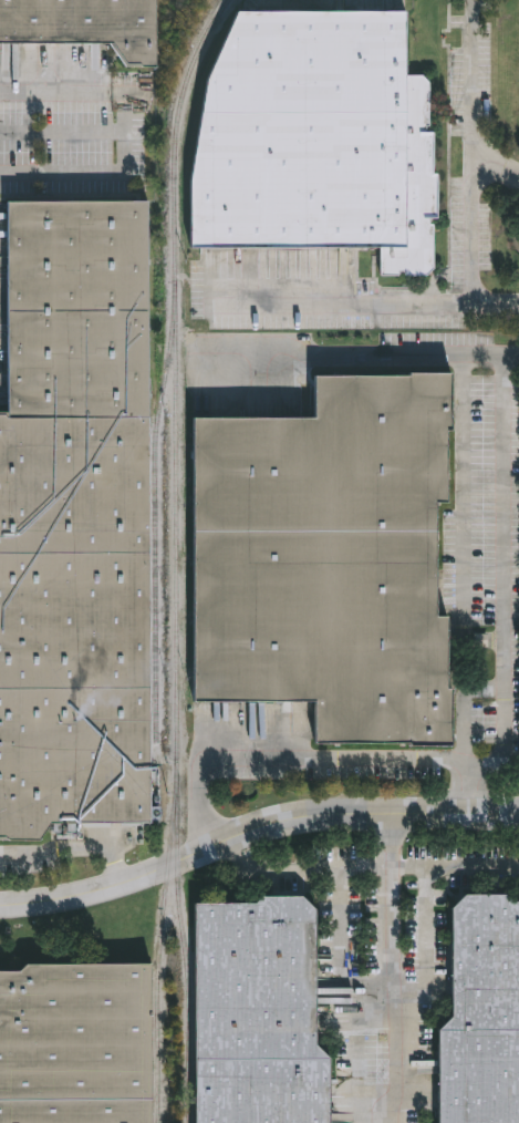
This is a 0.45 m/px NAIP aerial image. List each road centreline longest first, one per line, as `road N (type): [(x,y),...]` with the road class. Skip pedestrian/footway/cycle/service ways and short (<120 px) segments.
road 1 (residential): [(518,814),(284,821),(104,889),(0,905)]

